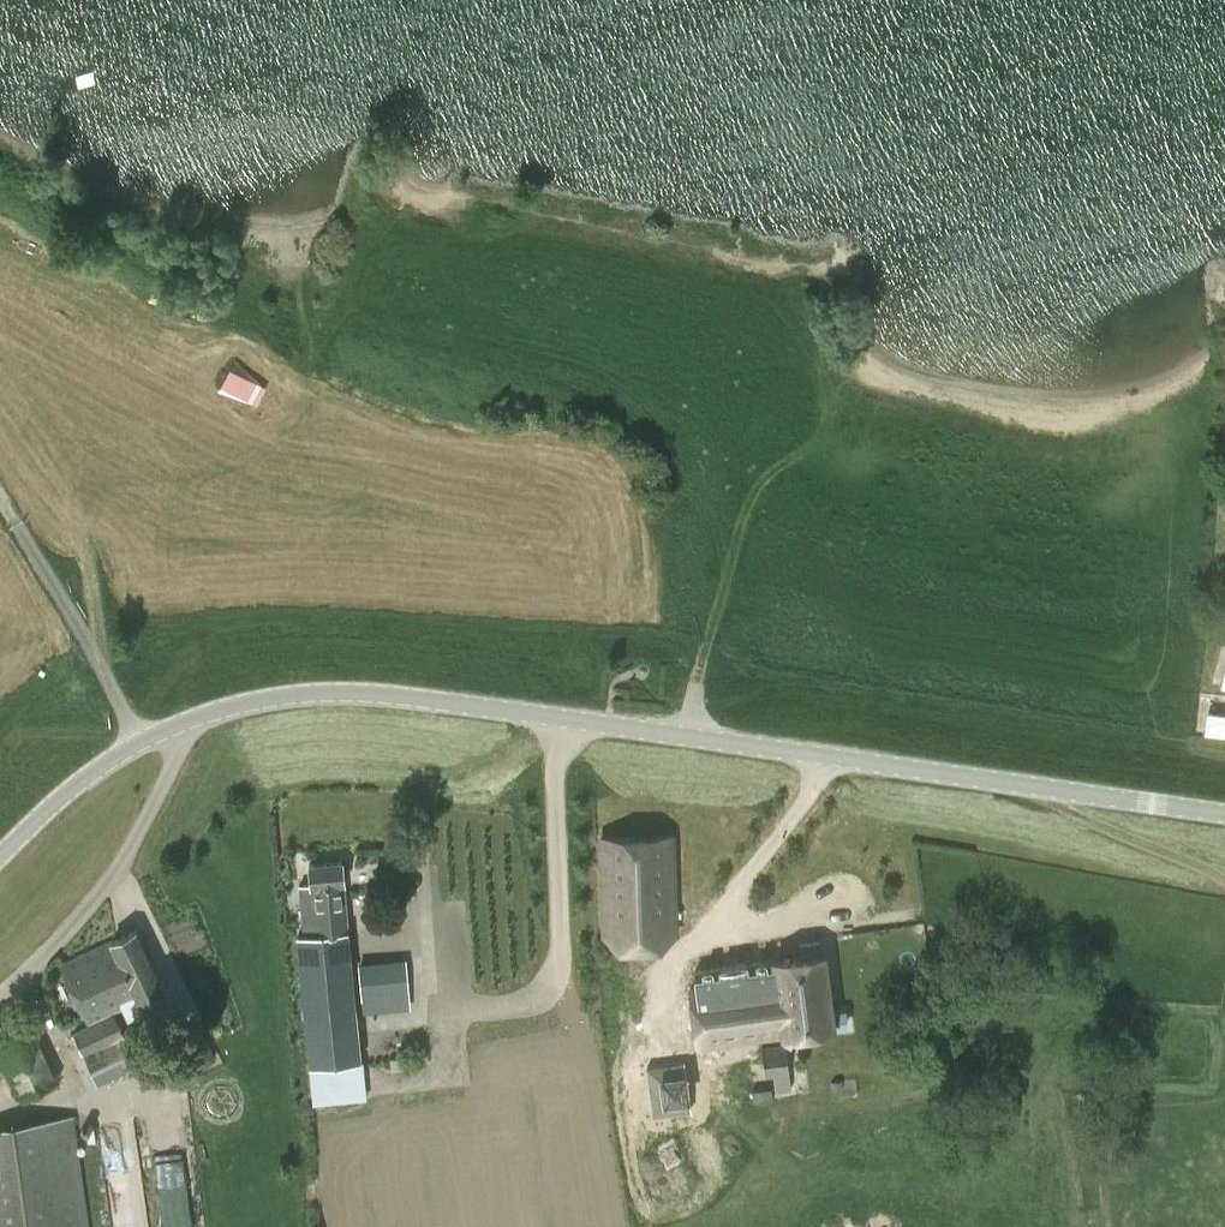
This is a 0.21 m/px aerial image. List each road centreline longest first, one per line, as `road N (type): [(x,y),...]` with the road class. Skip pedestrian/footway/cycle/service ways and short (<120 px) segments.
road 1 (unclassified): [(1224,815),(624,726),(348,694),(253,703),(142,744),(86,781),(0,861)]

